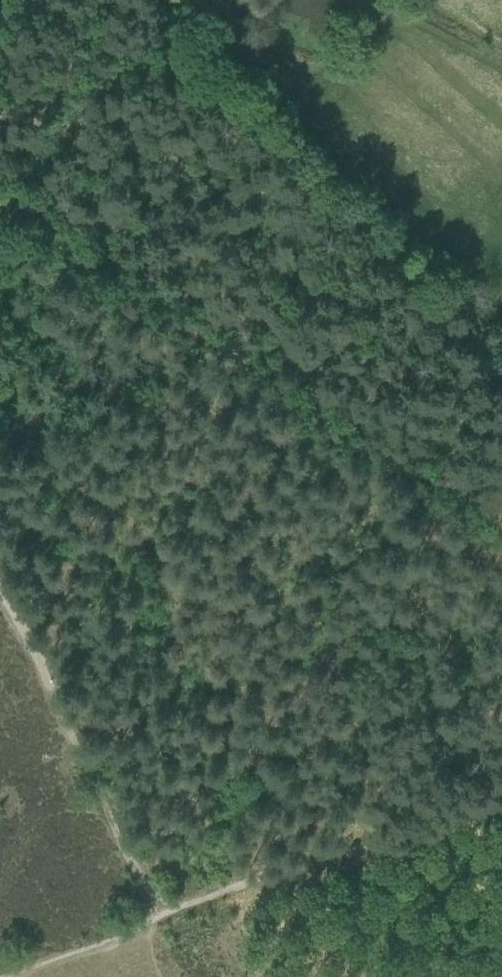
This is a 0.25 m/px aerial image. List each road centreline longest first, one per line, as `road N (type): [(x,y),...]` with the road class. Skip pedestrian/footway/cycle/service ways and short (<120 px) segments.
road 1 (track): [(0,579),(170,915)]
road 2 (track): [(501,792),(170,915)]
road 3 (track): [(170,915),(10,976)]

